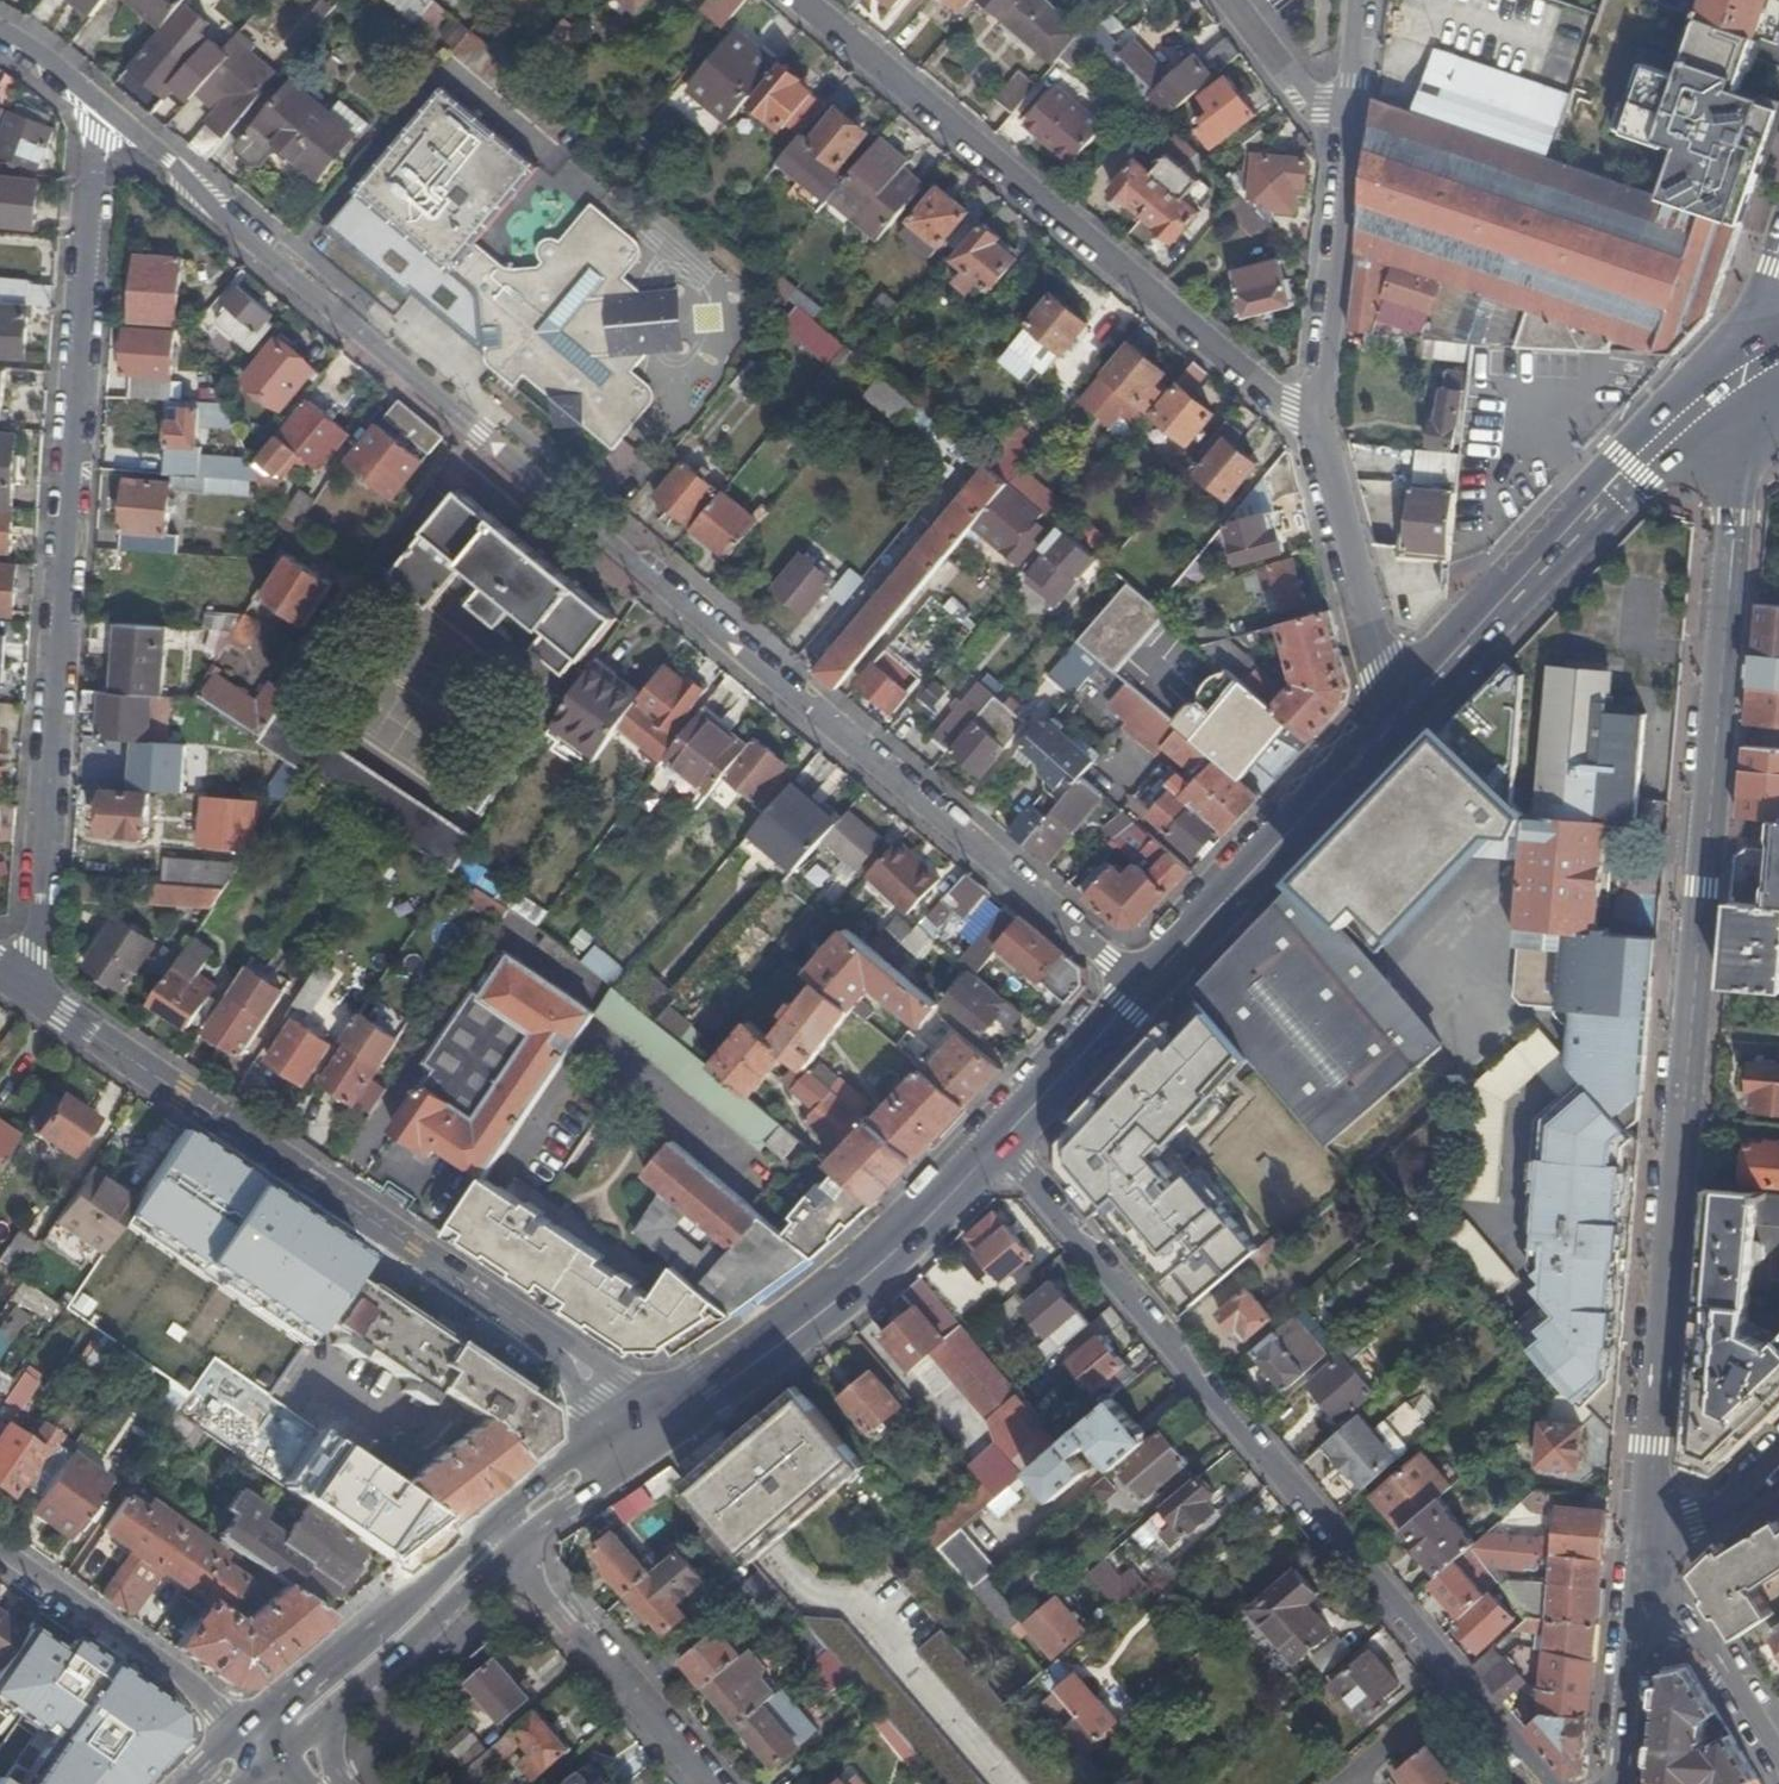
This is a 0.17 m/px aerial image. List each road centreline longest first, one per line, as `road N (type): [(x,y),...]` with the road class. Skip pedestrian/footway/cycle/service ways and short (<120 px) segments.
road 1 (residential): [(1143,988),(92,95)]
road 2 (residential): [(1751,366),(1641,1572)]
road 3 (residential): [(17,986),(31,932),(92,95)]
road 4 (residential): [(1555,1783),(1003,1141)]
road 5 (tertiary): [(17,986),(663,1421)]
road 6 (residential): [(804,0),(1320,438)]
road 7 (primary): [(1399,718),(1633,464),(1751,366)]
road 8 (primary): [(663,1421),(832,1306),(1003,1141)]
road 9 (primary): [(1143,988),(1399,718)]
road 10 (residential): [(1320,438),(1356,109)]
road 11 (residential): [(500,1533),(715,1783)]
road 12 (residential): [(264,1741),(0,1554)]
road 13 (residential): [(1399,718),(1320,438)]
road 14 (residential): [(1778,1750),(1641,1572)]
road 15 (residential): [(1641,1572),(1620,1783)]
road 16 (primary): [(1003,1141),(1143,988)]
road 17 (primary): [(343,1667),(500,1533)]
road 18 (primary): [(500,1533),(663,1421)]
road 19 (residential): [(1641,1572),(1778,1446)]
road 20 (residential): [(1356,109),(1312,93),(1239,0)]

